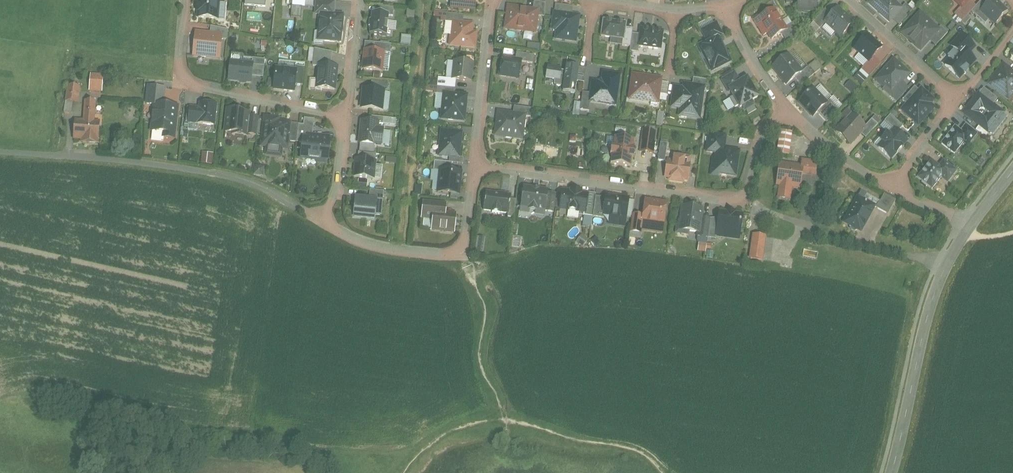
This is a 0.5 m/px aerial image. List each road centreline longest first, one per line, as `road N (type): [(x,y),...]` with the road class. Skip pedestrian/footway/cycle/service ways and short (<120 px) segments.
road 1 (residential): [(784,115),(758,140),(745,206),(478,169)]
road 2 (residential): [(328,228),(224,177),(0,153)]
road 3 (tertiary): [(972,222),(925,318),(890,472)]
road 4 (residential): [(184,0),(177,80),(344,115)]
road 5 (residential): [(478,169),(469,244),(458,254),(379,250),(328,228)]
road 6 (residential): [(494,0),(478,169)]
road 7 (residential): [(958,101),(848,0)]
road 8 (residential): [(891,189),(784,115)]
road 9 (residential): [(784,115),(723,6)]

